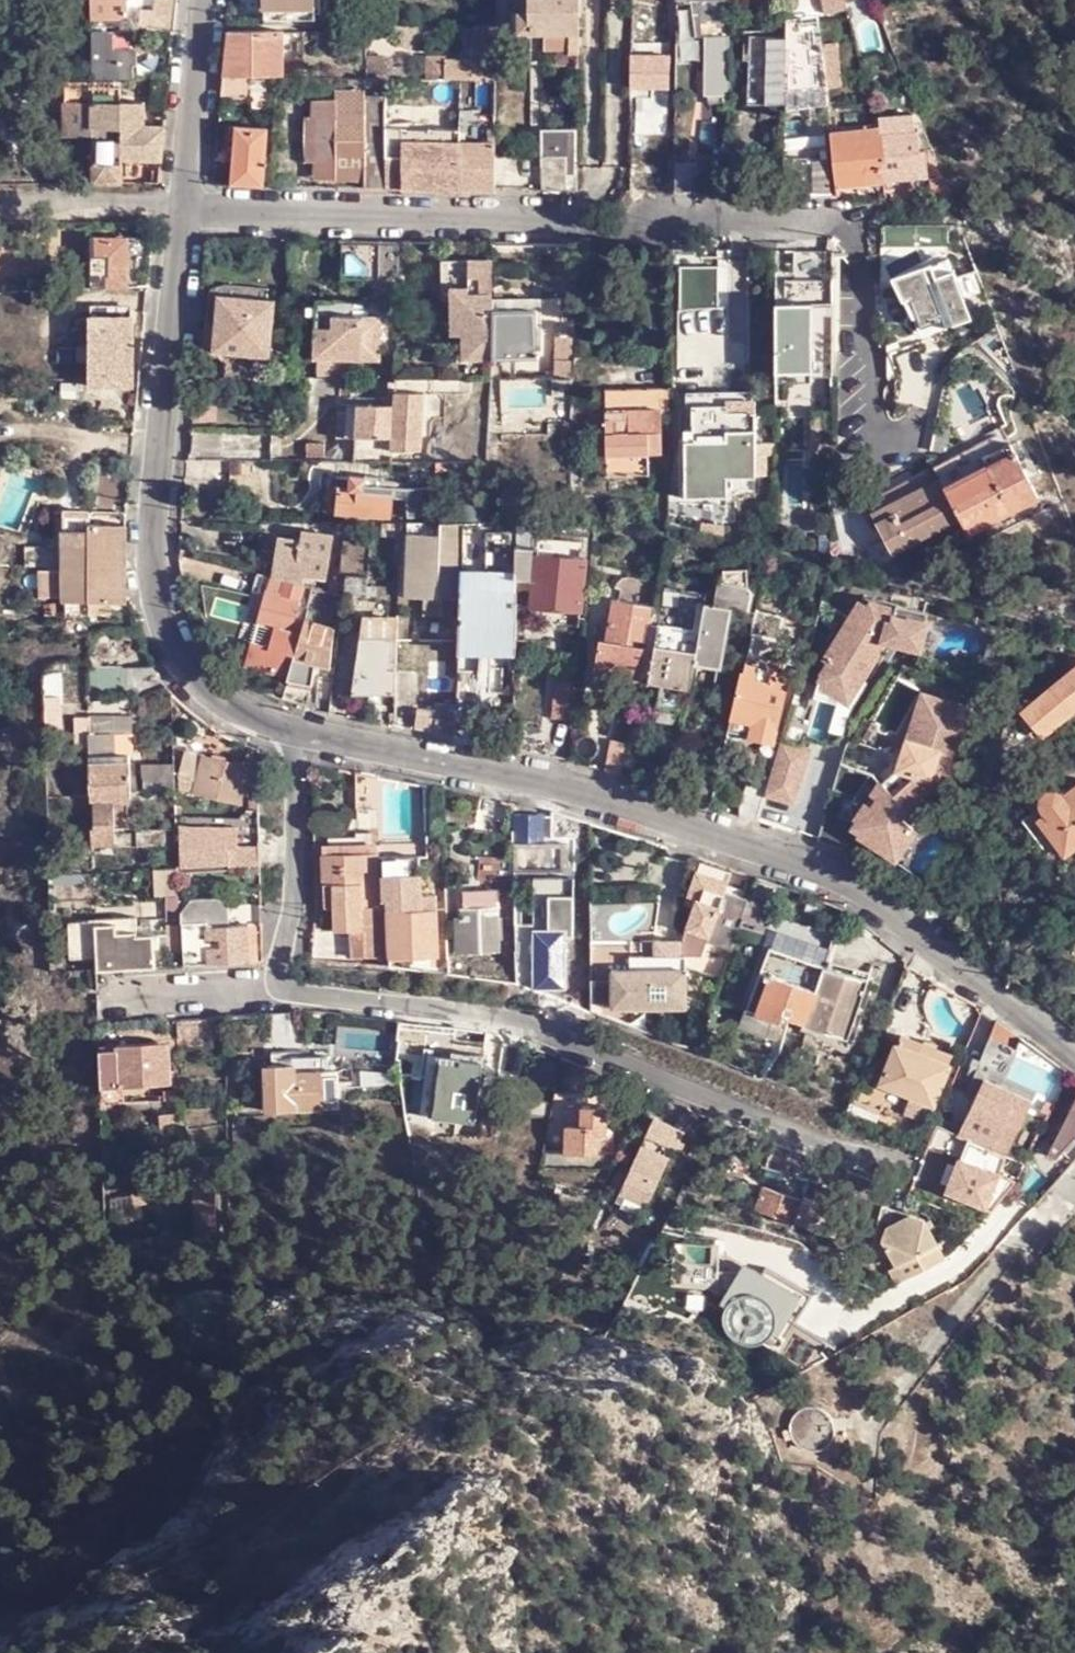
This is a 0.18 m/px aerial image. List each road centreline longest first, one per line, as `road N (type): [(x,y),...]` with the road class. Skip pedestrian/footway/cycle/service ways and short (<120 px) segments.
road 1 (residential): [(1074,1053),(843,877),(531,788),(293,732)]
road 2 (residential): [(922,1168),(853,1155),(501,1018),(281,987)]
road 3 (residential): [(191,210),(826,222)]
road 4 (residential): [(293,732),(222,705),(172,643),(154,530),(191,210)]
road 5 (residential): [(281,987),(294,895),(293,732)]
road 6 (residential): [(191,210),(210,0)]
road 7 (residential): [(0,203),(191,210)]
road 8 (residential): [(113,1000),(281,987)]

